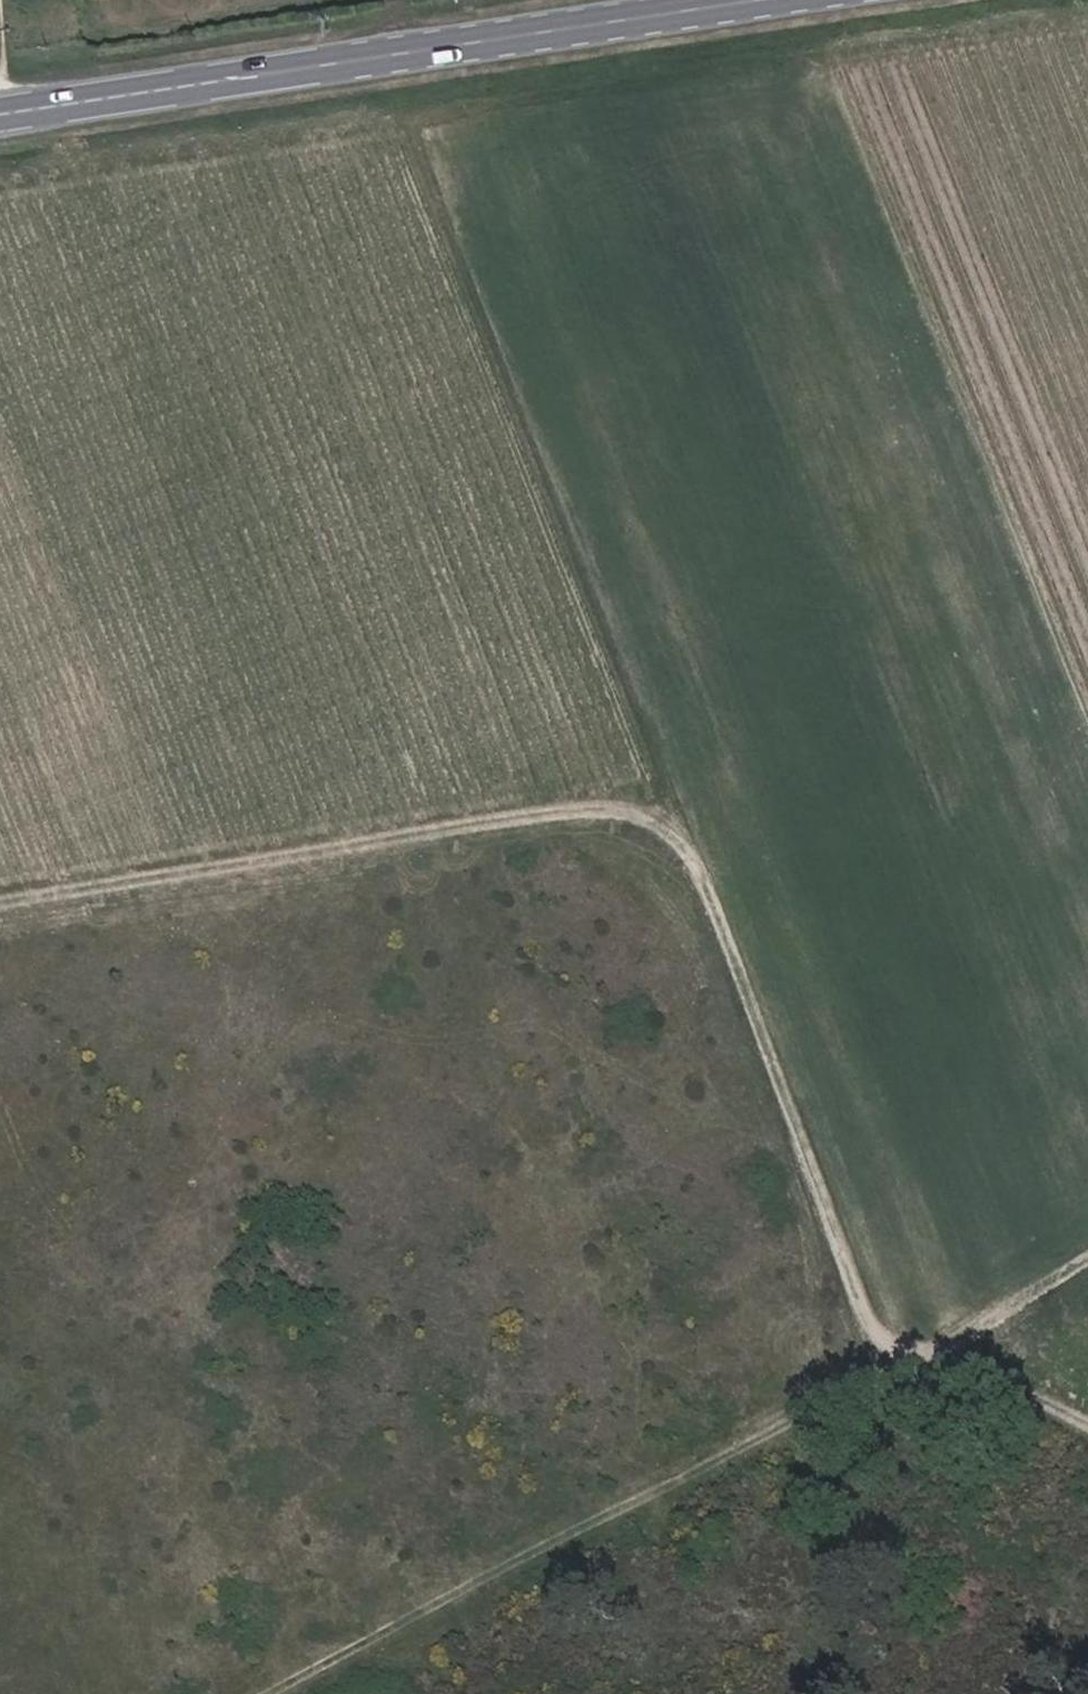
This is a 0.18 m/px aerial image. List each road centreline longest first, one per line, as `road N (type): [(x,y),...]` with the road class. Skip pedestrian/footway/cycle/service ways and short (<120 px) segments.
road 1 (primary): [(0,108),(718,0)]

